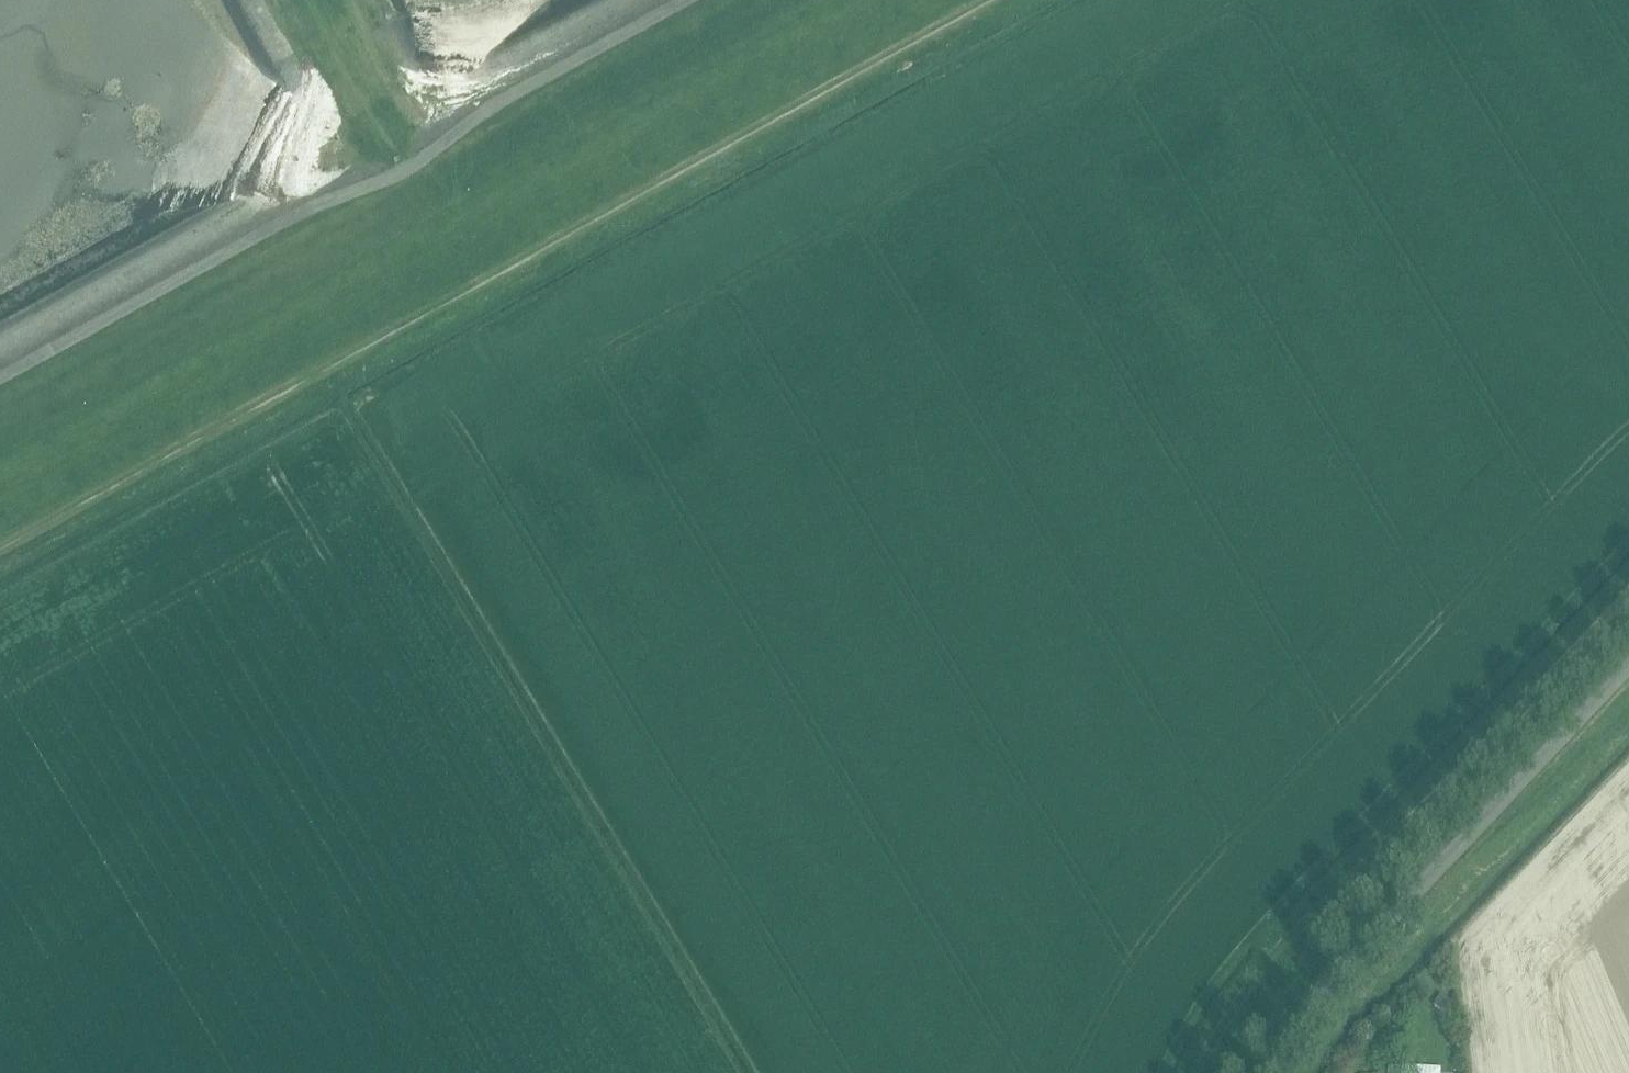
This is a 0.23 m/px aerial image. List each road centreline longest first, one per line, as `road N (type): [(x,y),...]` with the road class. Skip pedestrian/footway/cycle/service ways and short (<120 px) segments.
road 1 (track): [(991,0),(0,551)]
road 2 (unclassified): [(1270,1072),(1314,1007),(1628,665)]

